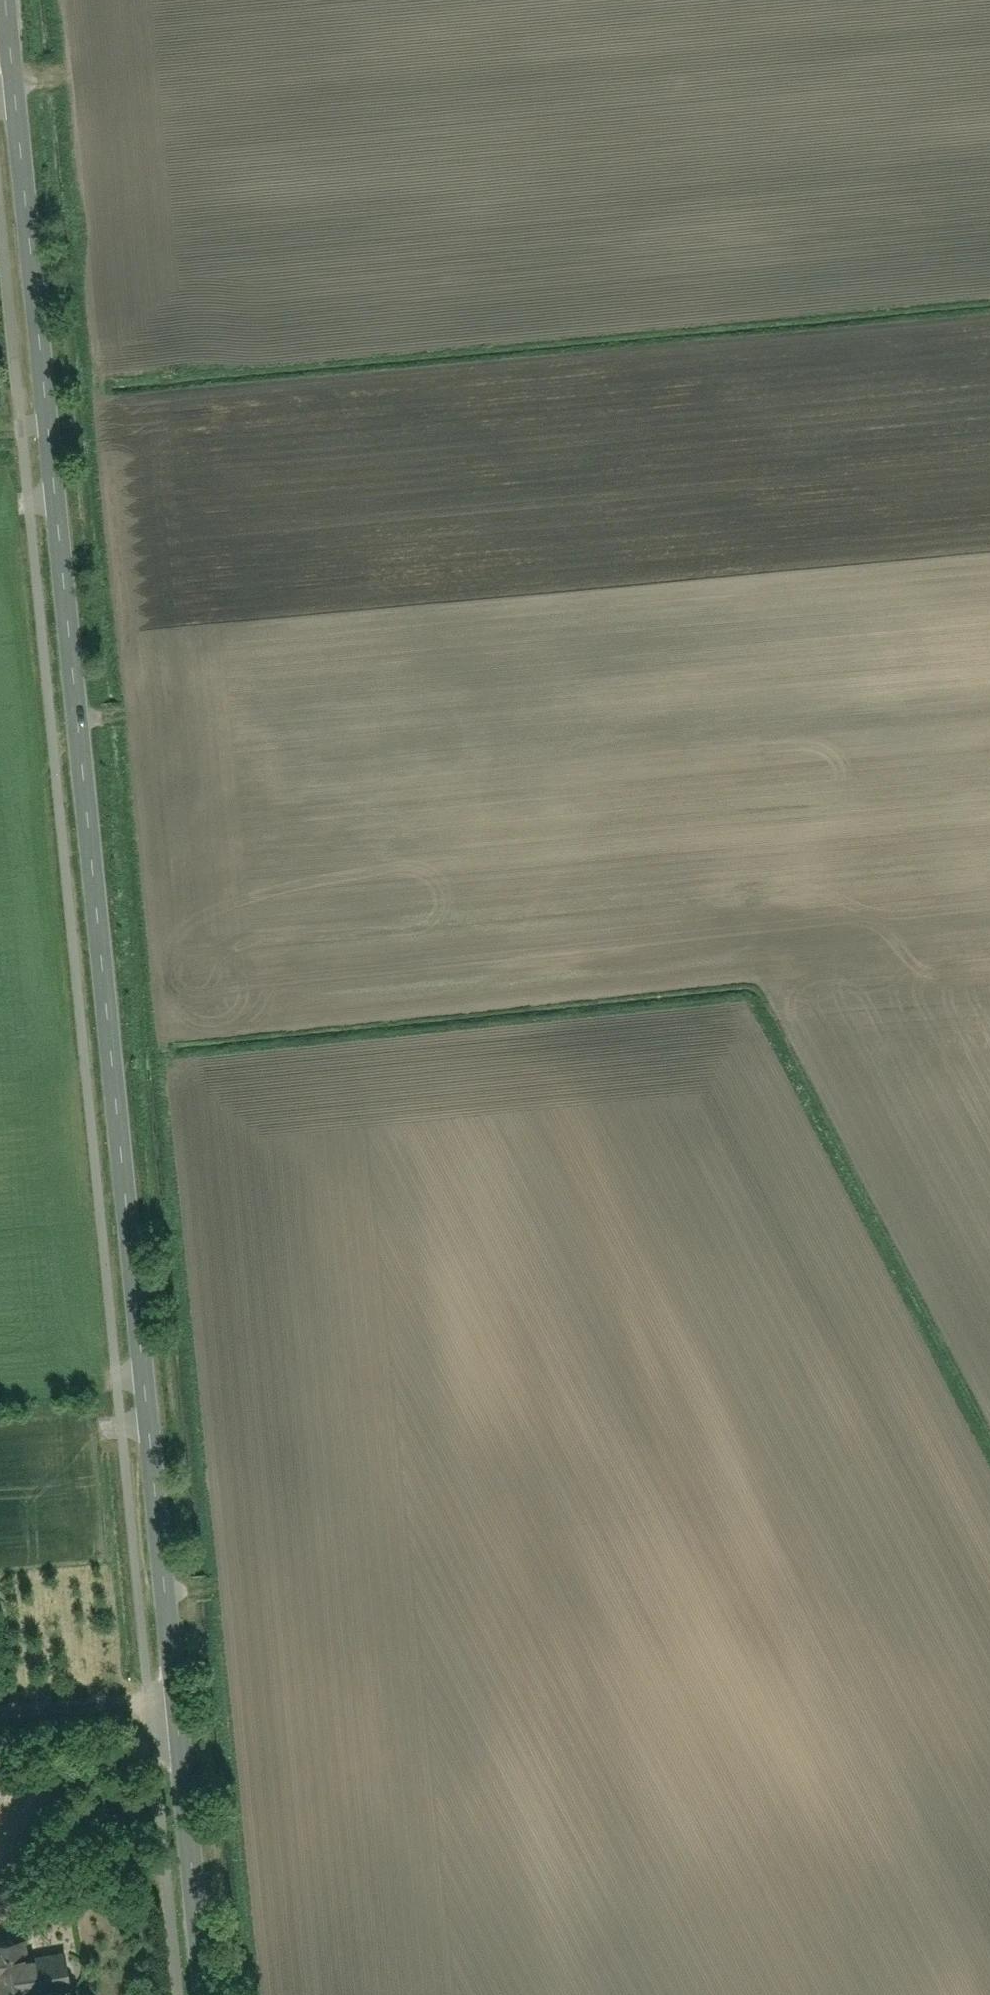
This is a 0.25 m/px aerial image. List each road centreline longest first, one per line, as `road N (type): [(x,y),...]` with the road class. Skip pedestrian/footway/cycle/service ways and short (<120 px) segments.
road 1 (tertiary): [(6,0),(210,1994)]
road 2 (track): [(179,1690),(0,1709)]

